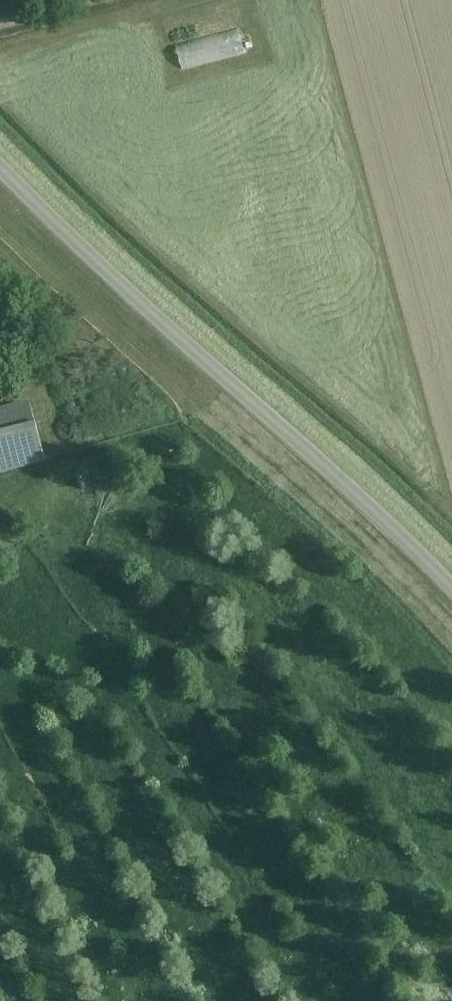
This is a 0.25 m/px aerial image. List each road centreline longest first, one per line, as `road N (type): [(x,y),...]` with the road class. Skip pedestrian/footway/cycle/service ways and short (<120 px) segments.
road 1 (unclassified): [(451,587),(0,165)]

